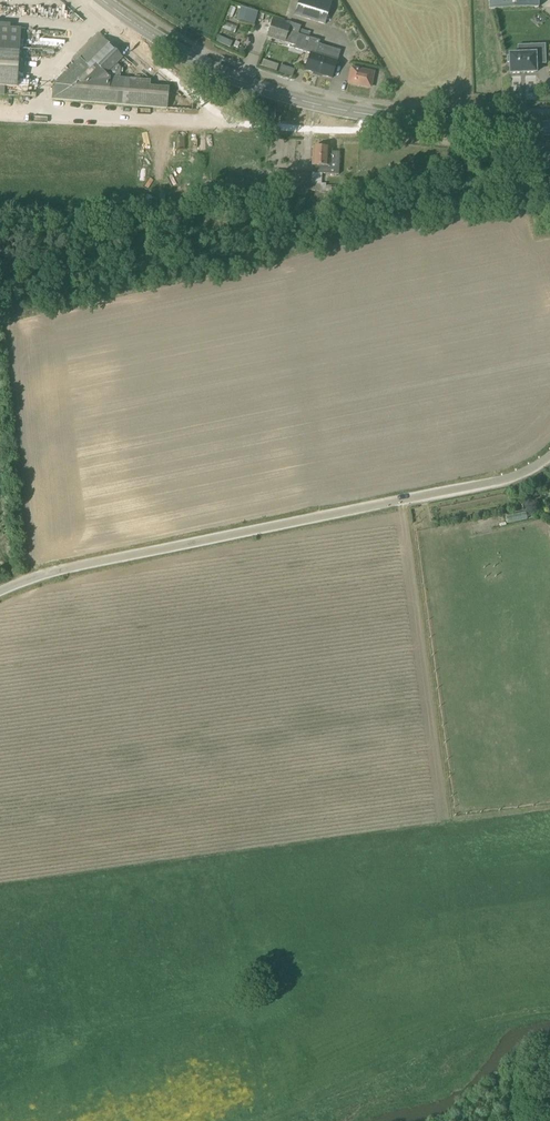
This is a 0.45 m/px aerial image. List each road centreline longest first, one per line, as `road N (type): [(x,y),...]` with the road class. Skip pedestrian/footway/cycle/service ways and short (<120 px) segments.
road 1 (unclassified): [(0,590),(58,564),(523,471),(549,455)]
road 2 (unclassified): [(150,33),(134,47),(215,112),(249,124),(348,131)]
road 3 (track): [(0,111),(249,124)]
road 4 (secondary): [(378,116),(314,107),(237,79),(150,33)]
road 5 (secondary): [(549,126),(378,116)]

